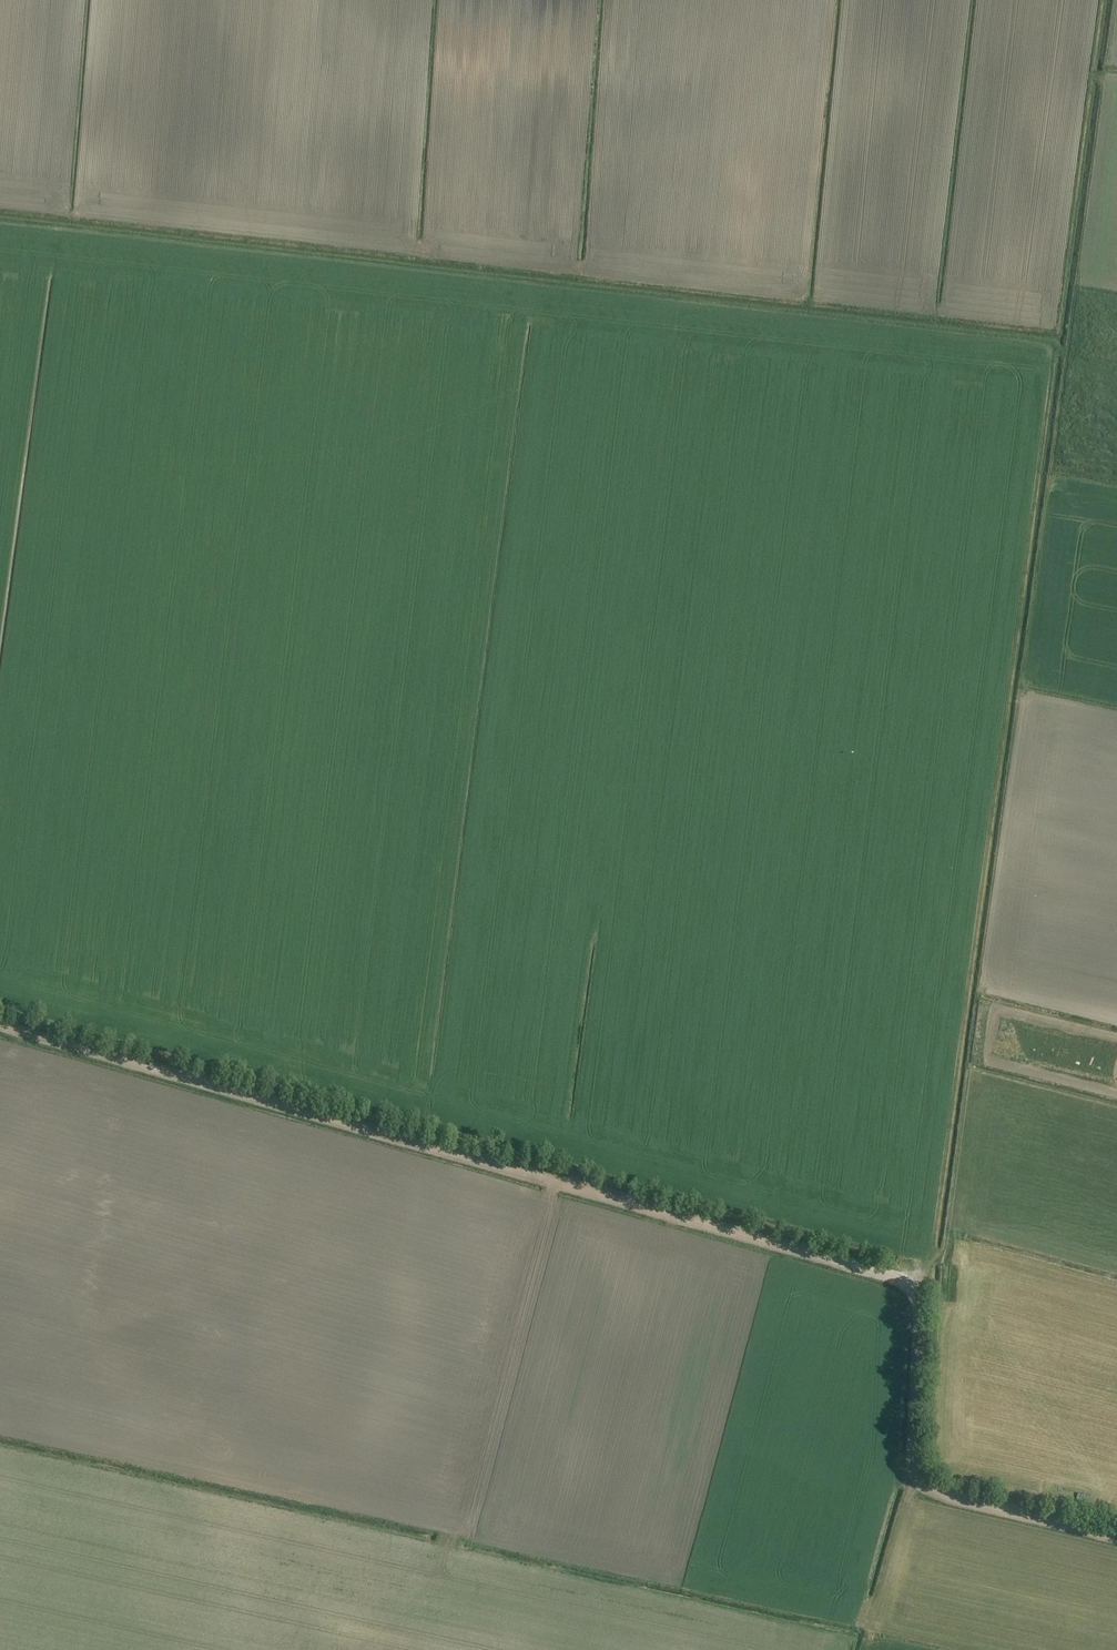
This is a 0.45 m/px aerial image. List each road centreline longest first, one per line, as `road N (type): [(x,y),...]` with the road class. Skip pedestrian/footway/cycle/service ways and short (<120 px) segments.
road 1 (track): [(911,1288),(880,1272),(0,1026)]
road 2 (track): [(1116,1536),(943,1493),(926,1481),(912,1441),(922,1316),(911,1288)]

